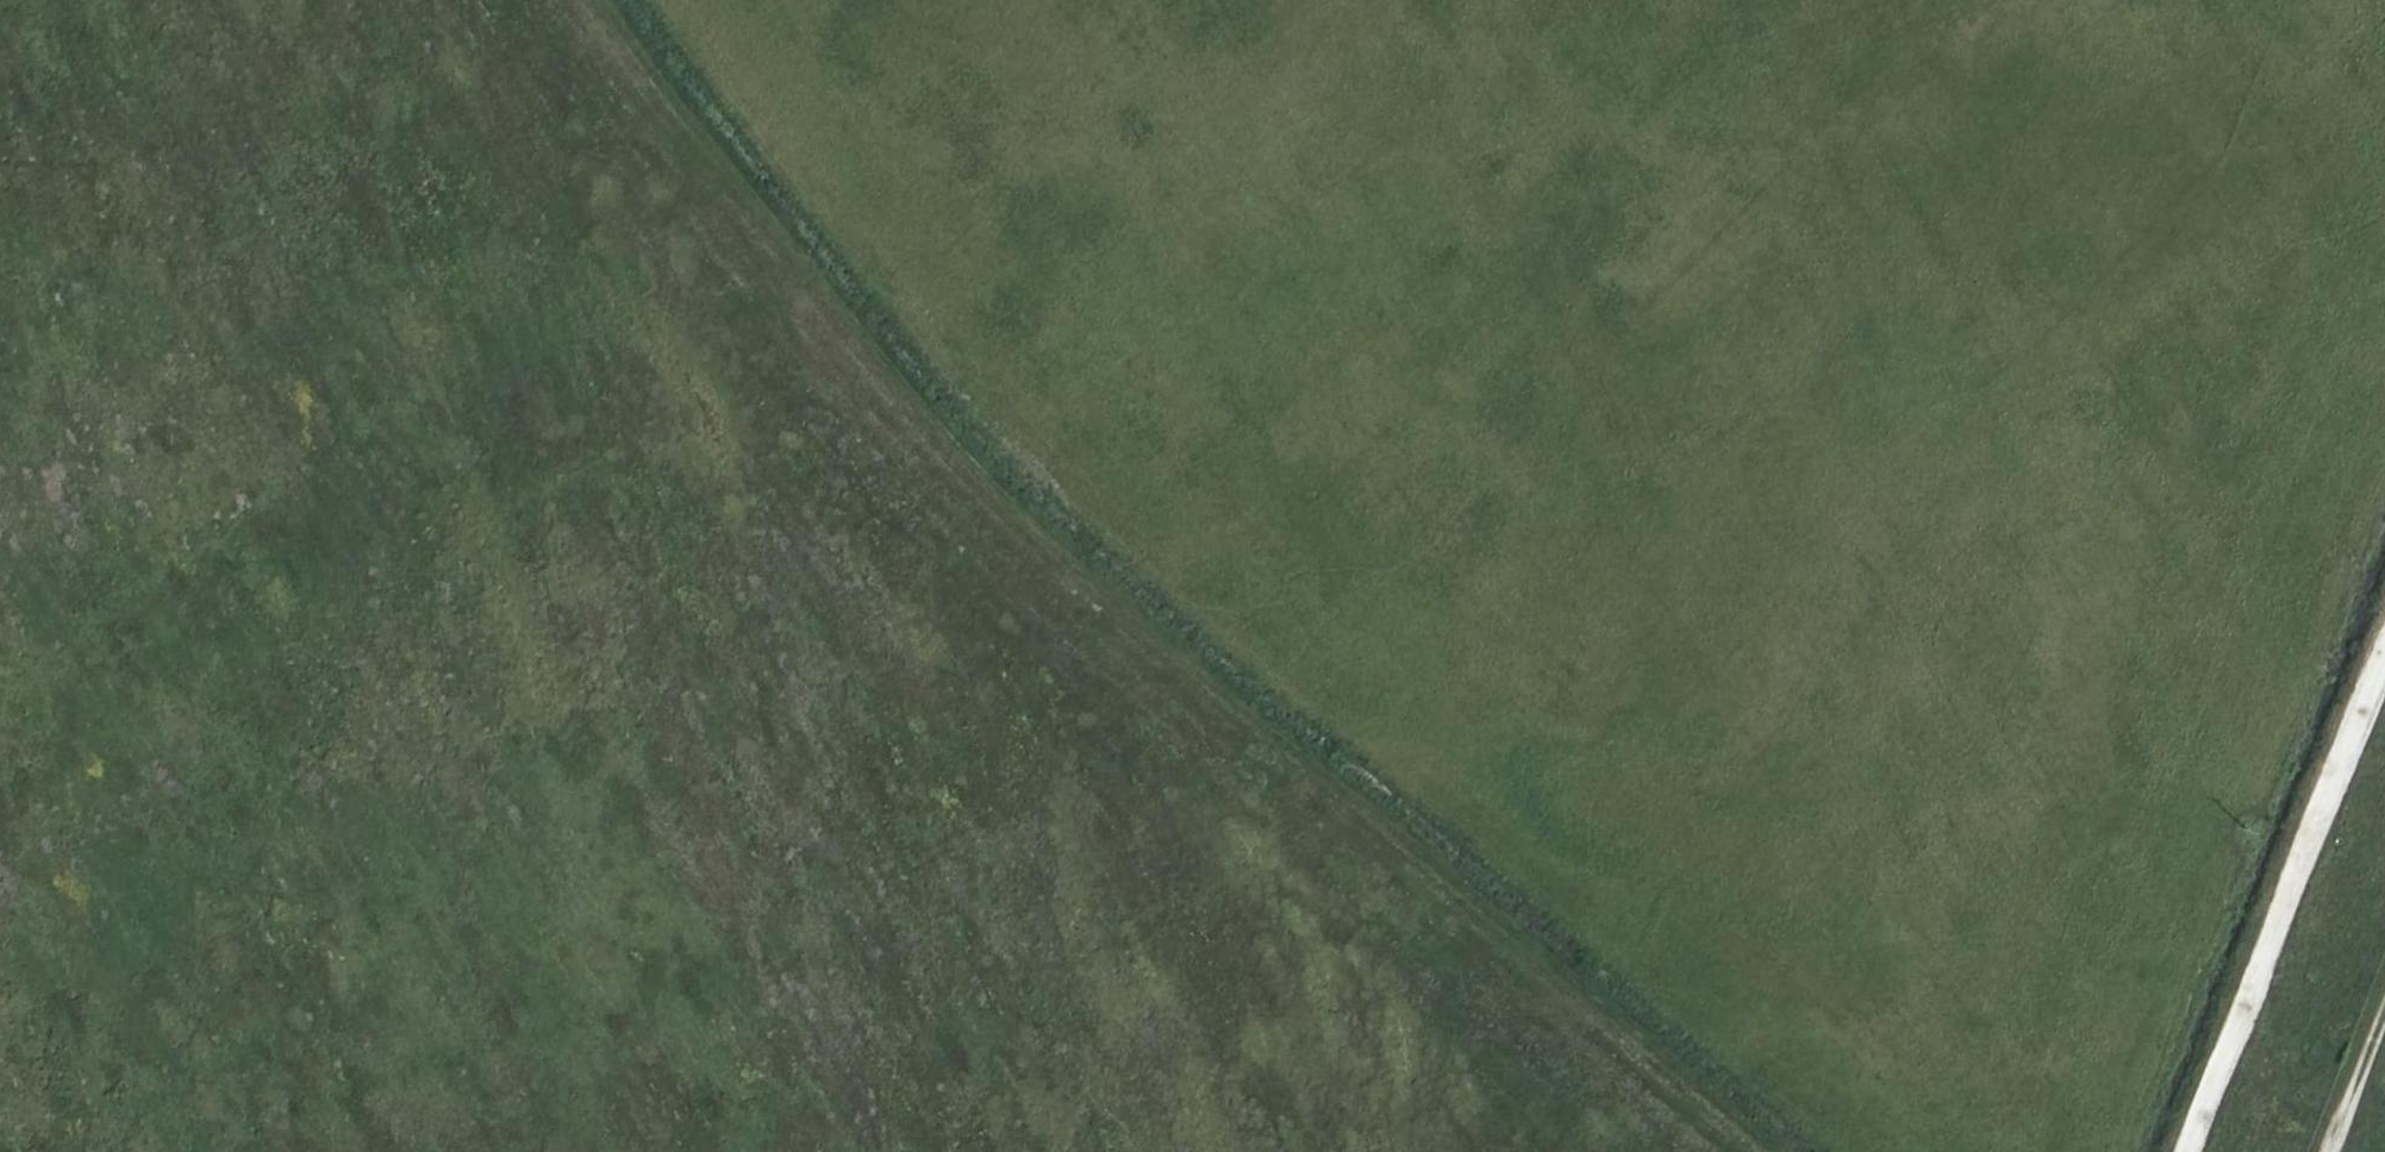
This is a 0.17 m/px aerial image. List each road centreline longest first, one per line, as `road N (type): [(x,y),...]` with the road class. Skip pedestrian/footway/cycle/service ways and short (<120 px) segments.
road 1 (track): [(2196,1151),(2384,669)]

